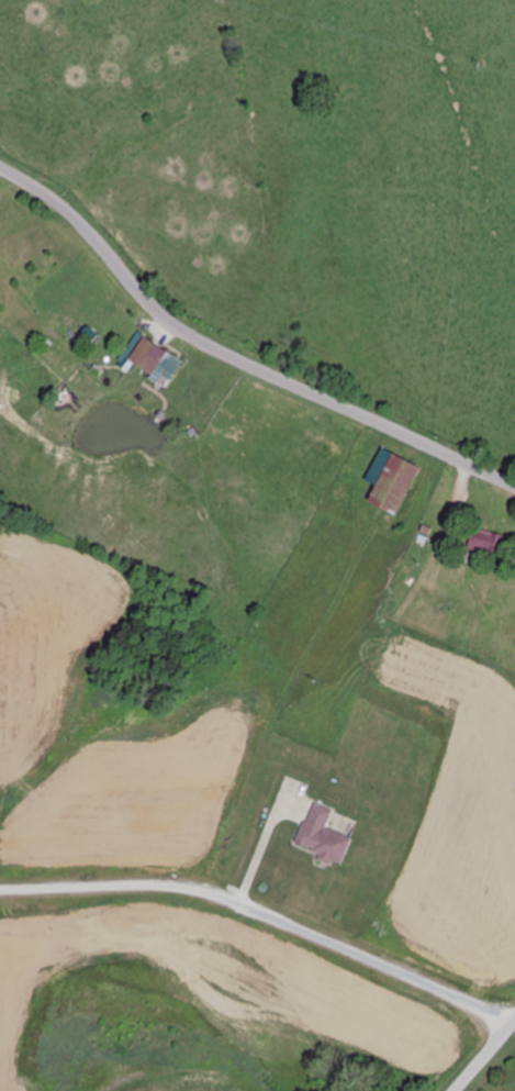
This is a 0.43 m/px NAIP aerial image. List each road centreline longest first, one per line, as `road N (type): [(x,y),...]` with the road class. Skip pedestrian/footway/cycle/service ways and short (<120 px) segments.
road 1 (residential): [(514,492),(206,350),(155,316),(49,205),(0,174)]
road 2 (residential): [(508,1028),(209,895),(165,884),(0,888)]

